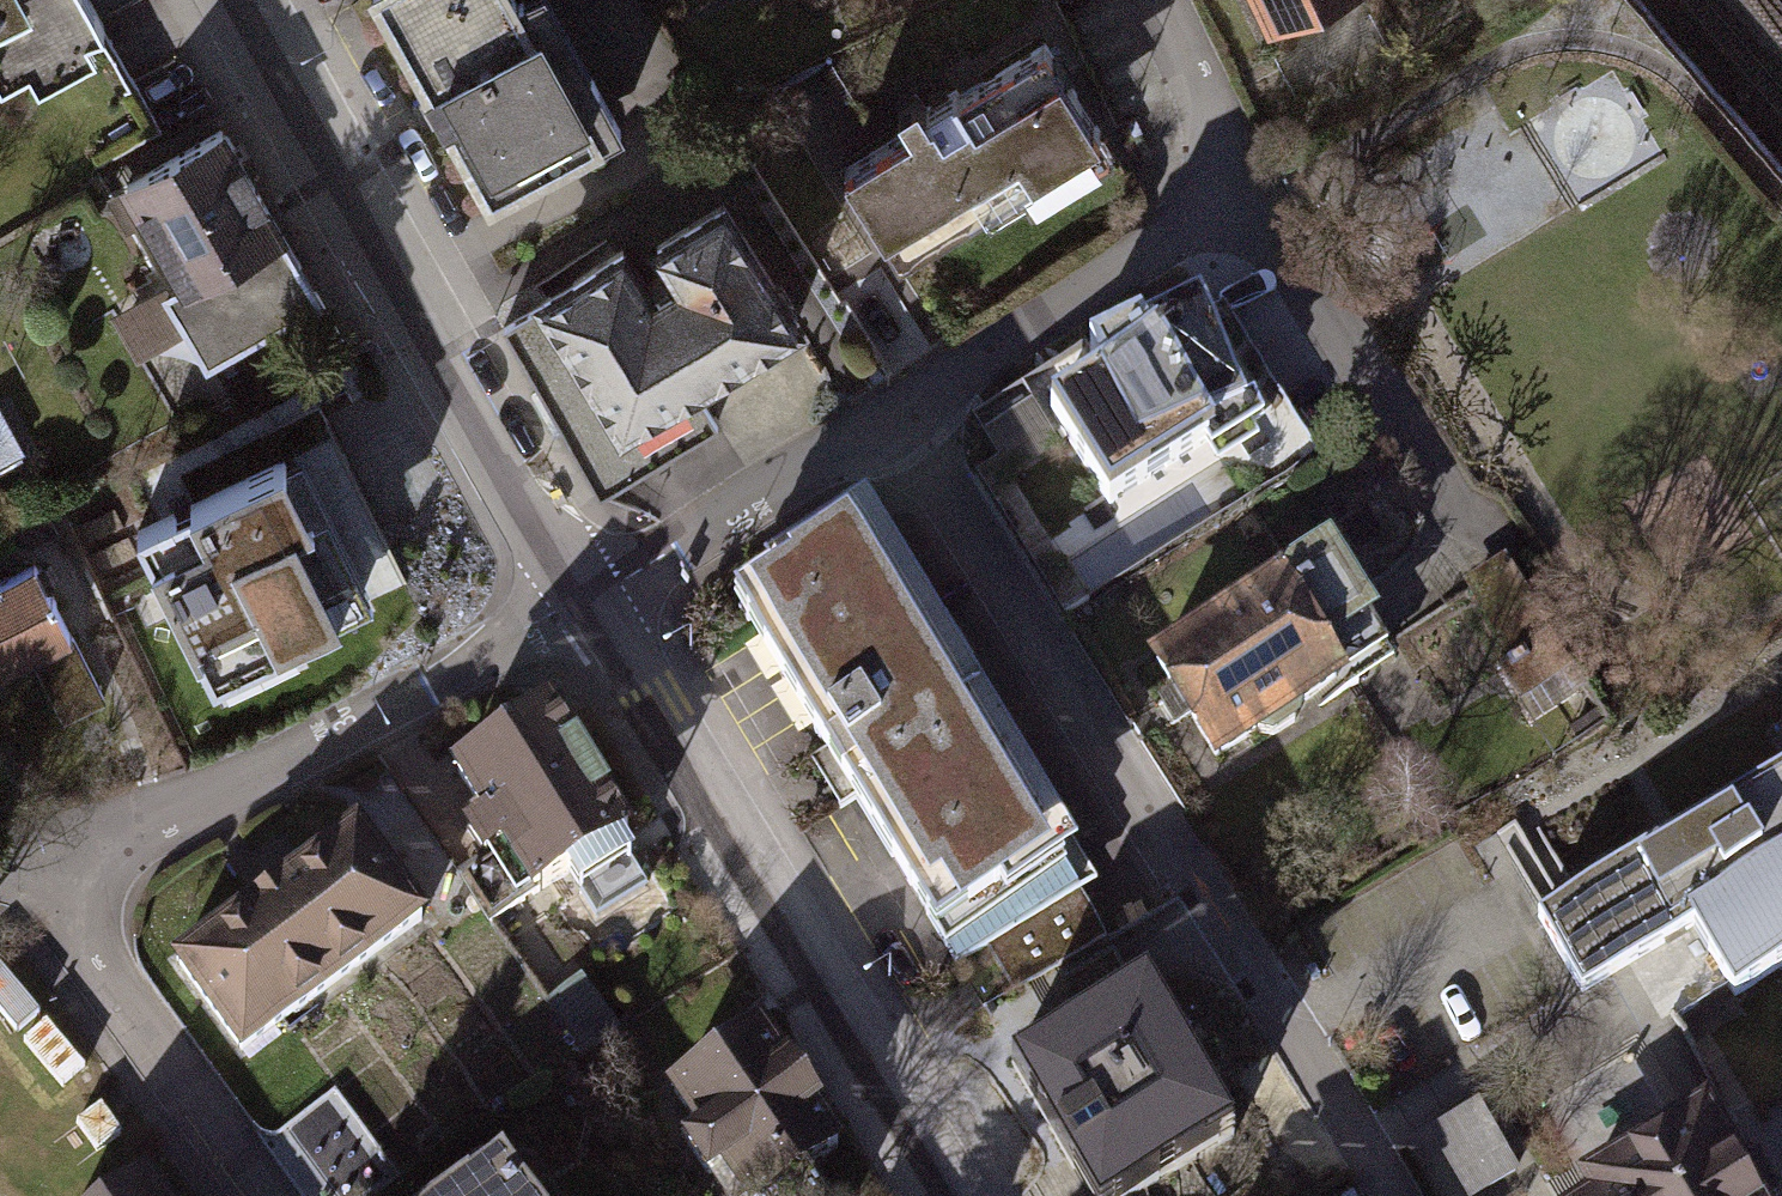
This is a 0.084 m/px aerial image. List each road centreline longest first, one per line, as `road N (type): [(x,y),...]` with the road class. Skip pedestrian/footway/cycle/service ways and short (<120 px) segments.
road 1 (secondary): [(232,0),(588,601)]
road 2 (secondary): [(588,601),(935,1195)]
road 3 (residential): [(8,864),(322,741),(588,601)]
road 4 (residential): [(1168,843),(891,419)]
road 5 (residential): [(891,419),(1245,193)]
road 6 (residential): [(1168,843),(1393,1195)]
road 7 (residential): [(8,864),(258,1195)]
road 8 (residential): [(1245,193),(1453,514)]
road 9 (residential): [(588,601),(891,419)]
road 10 (residential): [(1245,193),(1151,0)]

